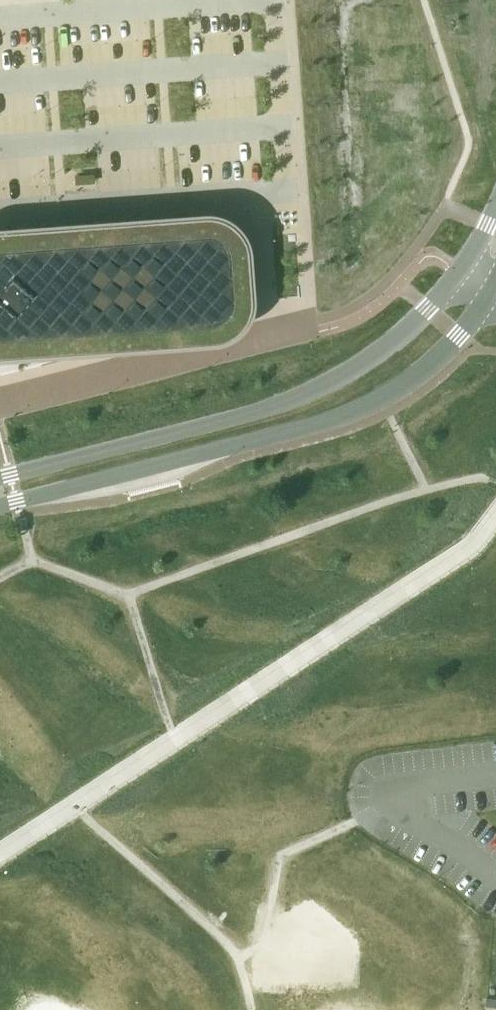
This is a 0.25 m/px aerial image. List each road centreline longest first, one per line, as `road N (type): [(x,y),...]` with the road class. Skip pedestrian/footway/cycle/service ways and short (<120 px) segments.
road 1 (tertiary): [(0,506),(344,416),(420,374),(491,292)]
road 2 (tertiary): [(459,271),(378,354),(320,388),(271,408),(0,477)]

